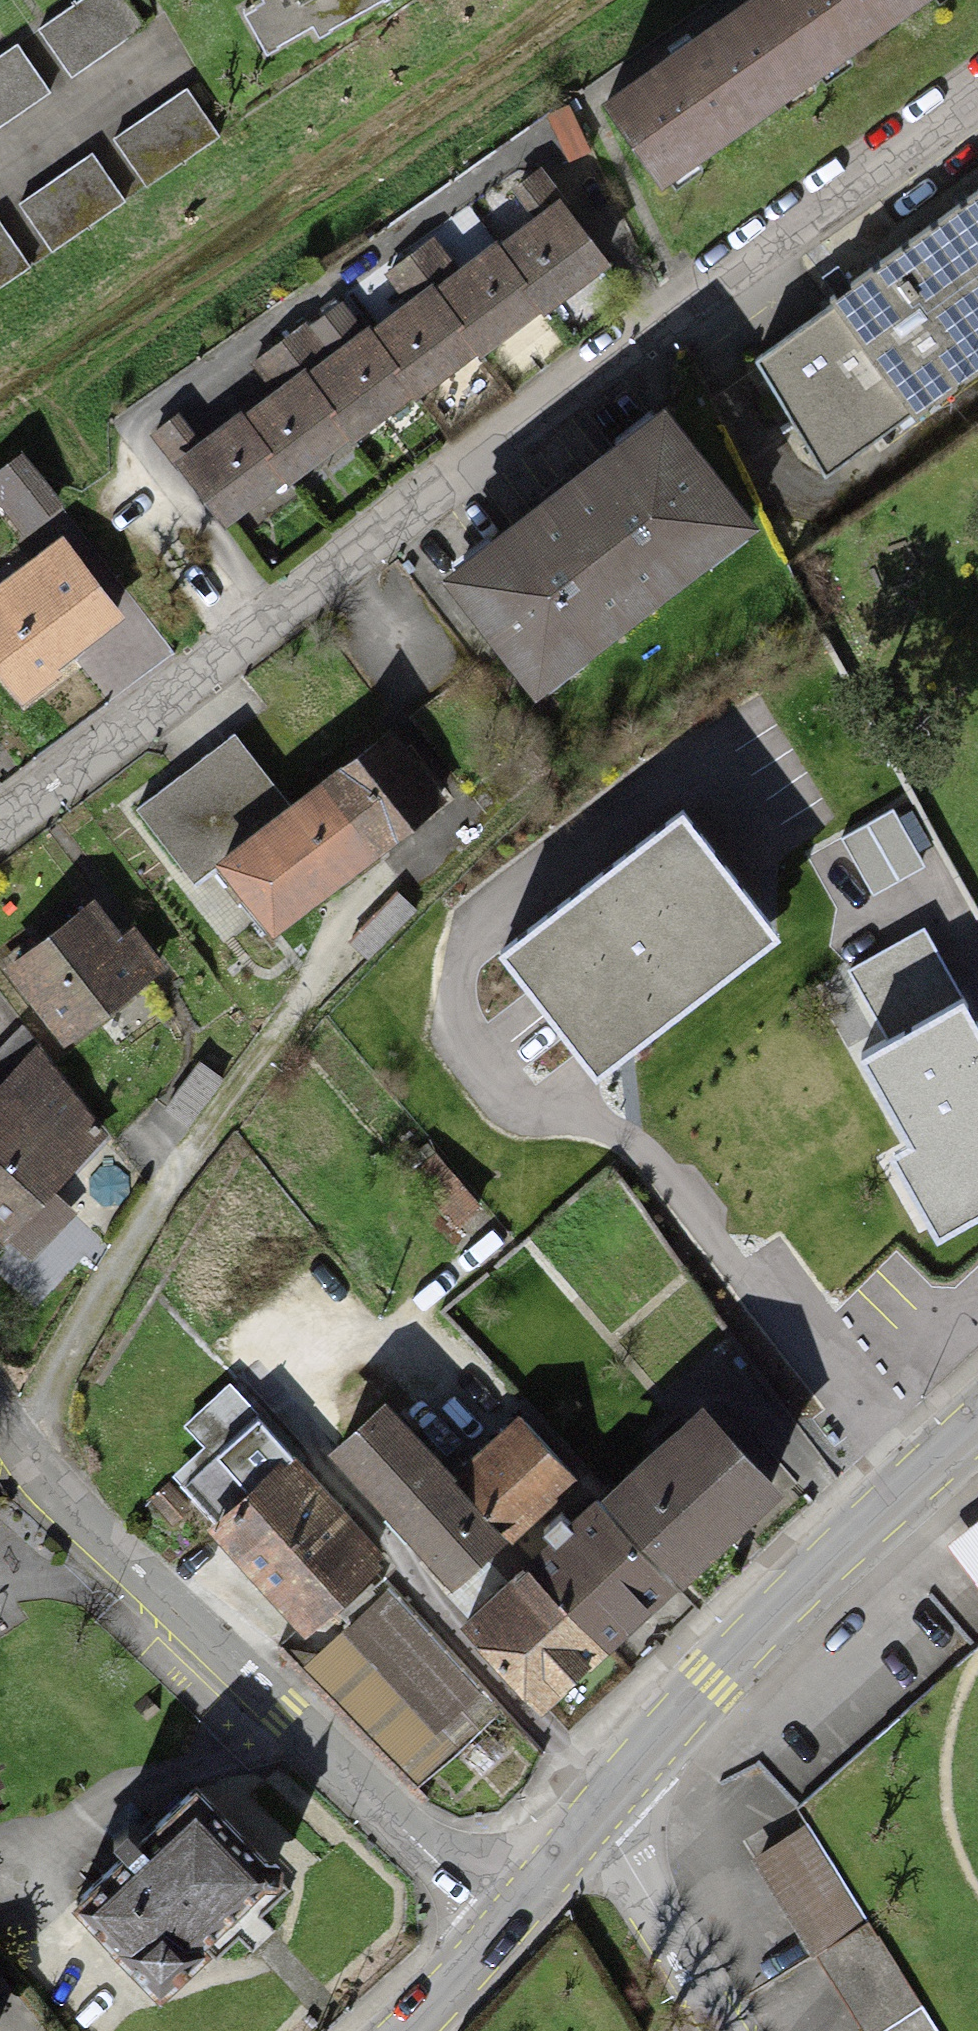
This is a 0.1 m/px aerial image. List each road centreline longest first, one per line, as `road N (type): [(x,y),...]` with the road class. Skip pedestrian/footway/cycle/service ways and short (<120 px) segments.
road 1 (residential): [(0,826),(977,103)]
road 2 (residential): [(0,1415),(52,1486),(183,1620),(503,1922)]
road 3 (secondary): [(977,1425),(706,1685),(590,1822)]
road 4 (residential): [(590,1822),(616,1847),(728,2030)]
road 5 (secondary): [(503,1922),(401,2030)]
road 6 (secondary): [(590,1822),(503,1922)]

